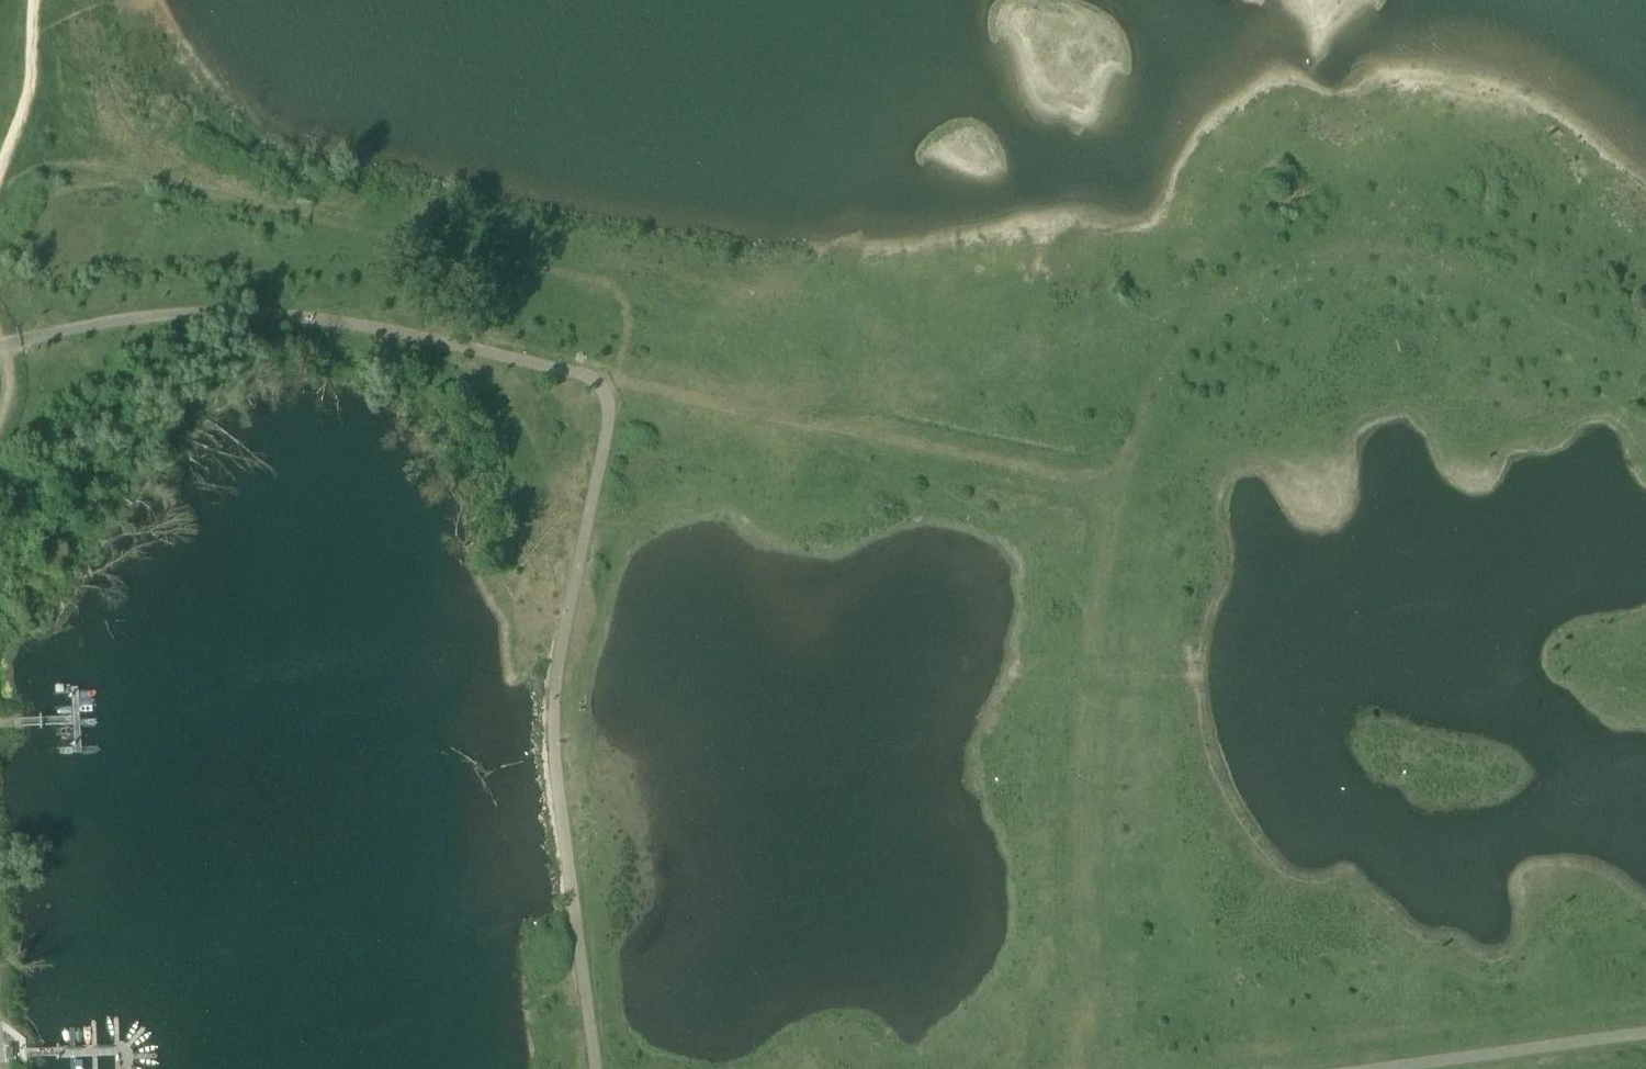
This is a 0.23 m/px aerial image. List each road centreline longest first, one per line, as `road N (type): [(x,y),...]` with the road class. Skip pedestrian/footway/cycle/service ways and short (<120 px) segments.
road 1 (track): [(0,176),(30,88),(33,0)]

